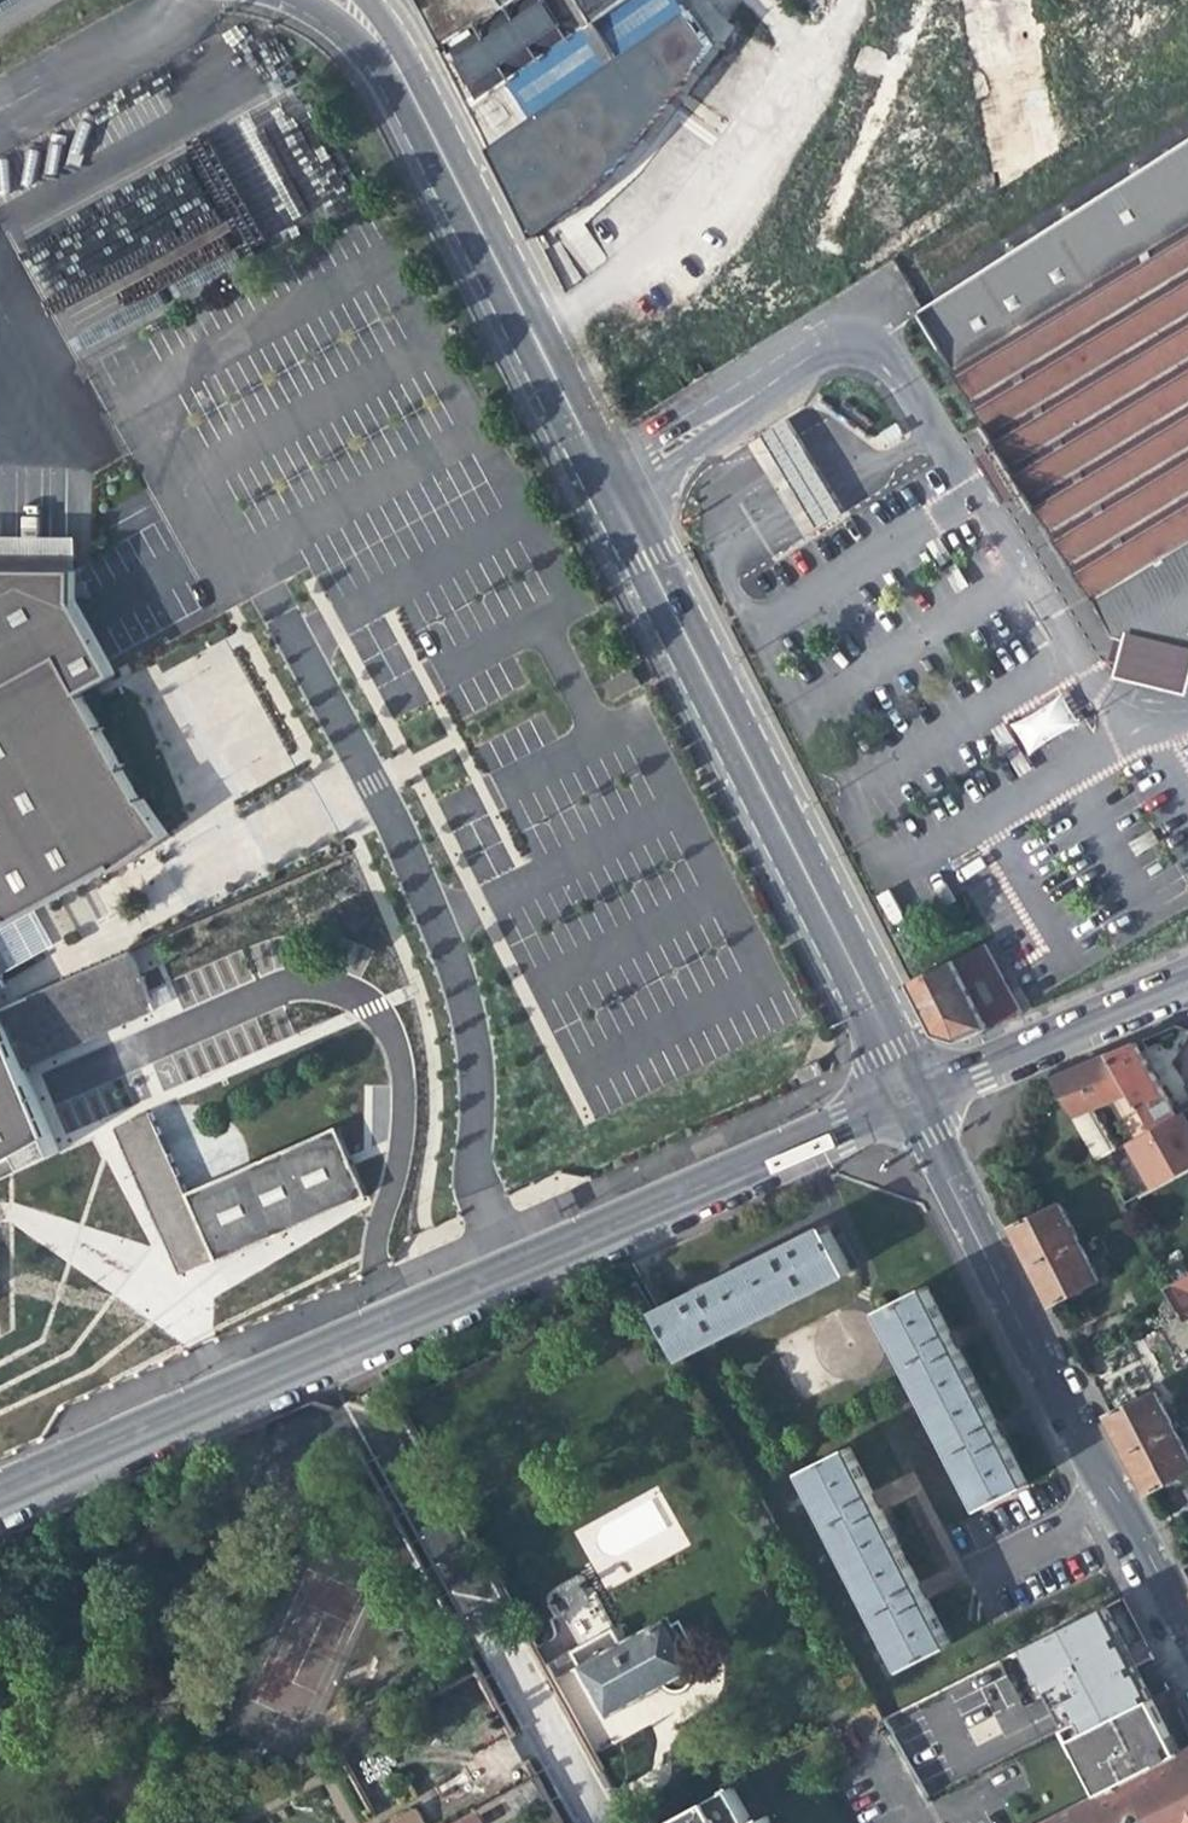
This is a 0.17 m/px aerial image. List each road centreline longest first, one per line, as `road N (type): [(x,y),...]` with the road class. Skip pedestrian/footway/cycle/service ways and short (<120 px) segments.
road 1 (residential): [(0,1494),(904,1095)]
road 2 (secondary): [(904,1095),(867,996),(601,476)]
road 3 (secondary): [(1187,1649),(904,1095)]
road 4 (secondary): [(601,476),(403,80)]
road 5 (track): [(1187,98),(822,336)]
road 6 (residential): [(1187,972),(904,1095)]
road 7 (residential): [(822,336),(601,476)]
road 8 (residential): [(502,1655),(596,1822)]
road 9 (secondary): [(307,0),(403,80)]

